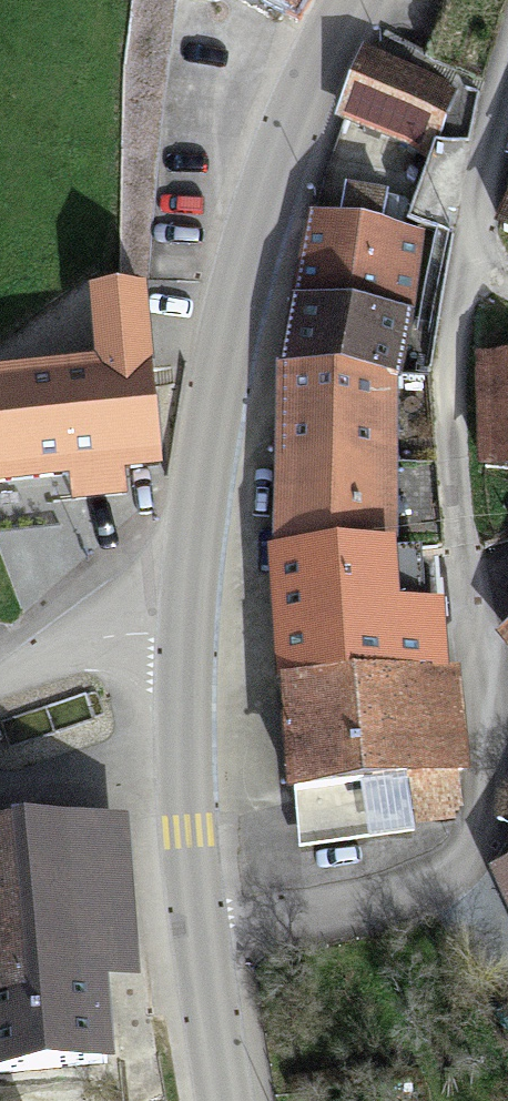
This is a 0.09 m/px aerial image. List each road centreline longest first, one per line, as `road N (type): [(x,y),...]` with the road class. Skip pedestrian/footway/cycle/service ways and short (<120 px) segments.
road 1 (residential): [(200,931),(346,921),(433,891),(494,847),(502,747),(441,392),(472,195),(507,66)]
road 2 (tertiary): [(187,604),(256,187),(353,0)]
road 3 (tertiary): [(200,931),(184,747),(187,604)]
road 4 (residential): [(0,681),(187,604)]
road 5 (tertiary): [(228,1100),(200,931)]

